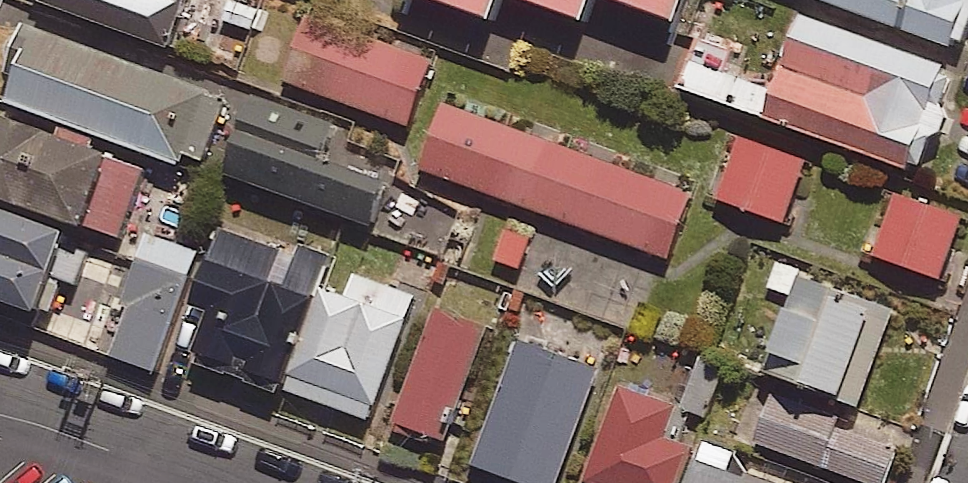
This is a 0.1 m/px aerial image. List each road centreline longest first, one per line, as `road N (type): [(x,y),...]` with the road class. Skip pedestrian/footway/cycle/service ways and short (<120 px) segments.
road 1 (unclassified): [(0,414),(205,482)]

